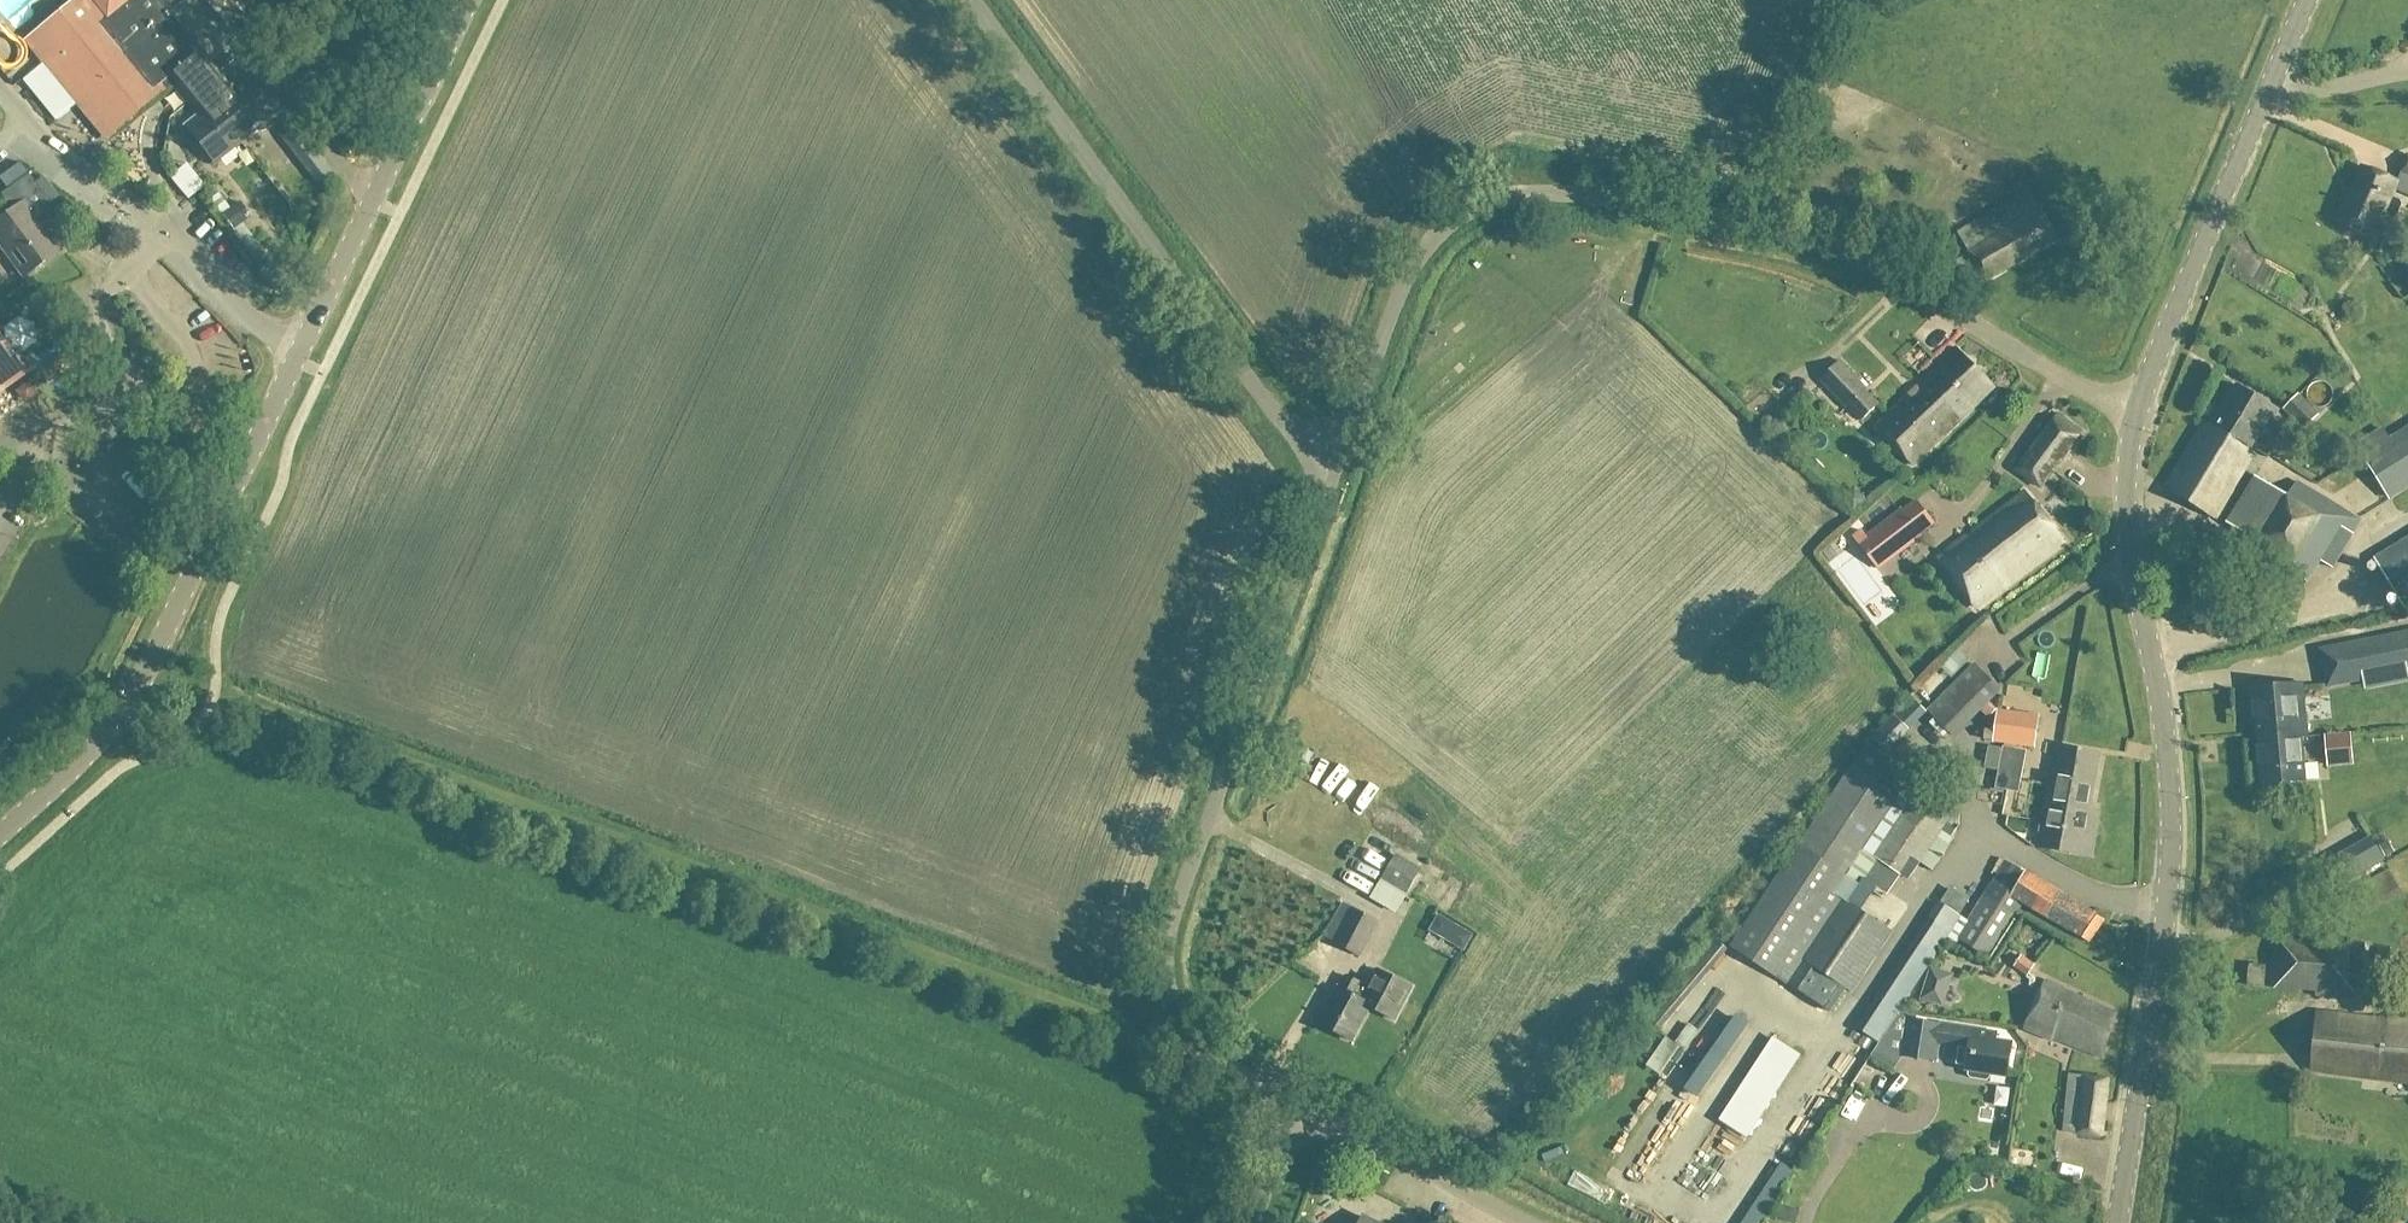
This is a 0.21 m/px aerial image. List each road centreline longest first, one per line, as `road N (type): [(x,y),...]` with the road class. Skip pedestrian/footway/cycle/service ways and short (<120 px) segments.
road 1 (unclassified): [(1337,482),(1419,256),(1471,209),(1525,195),(1636,205),(1823,247),(1866,263),(2135,421)]
road 2 (unclassified): [(0,841),(104,747),(138,699),(467,0)]
road 3 (tertiary): [(2117,1222),(2174,839),(2168,742),(2134,555),(2135,421)]
road 4 (unclassified): [(1296,1106),(1193,1047),(1174,1008),(1164,949),(1337,482)]
road 5 (unclassified): [(1337,482),(966,0)]
road 6 (tertiary): [(2135,421),(2312,0)]
road 7 (unclassified): [(1531,1222),(1296,1106)]
road 8 (track): [(1766,231),(1835,55),(1844,0)]
road 9 (unclassified): [(1252,1222),(1296,1106)]

